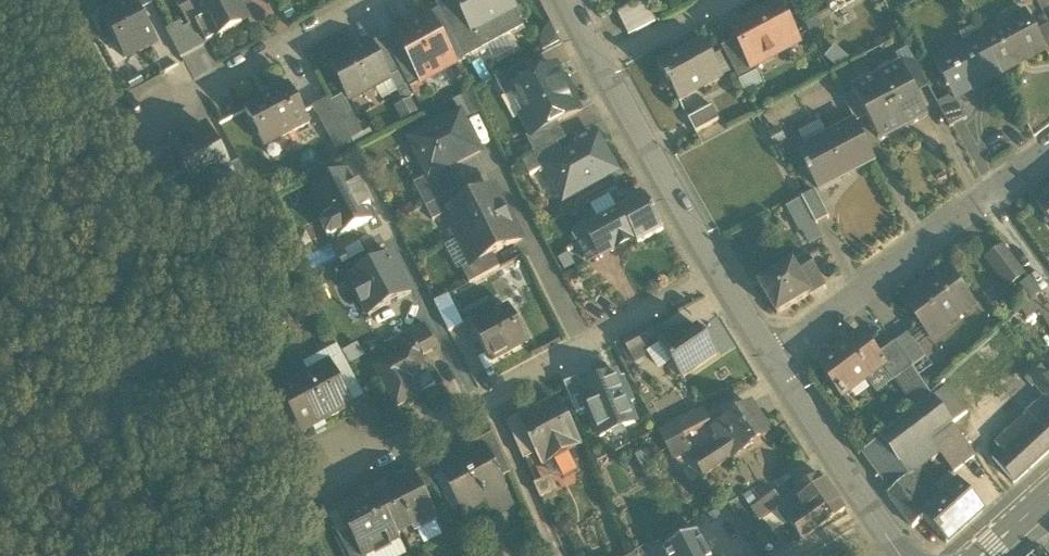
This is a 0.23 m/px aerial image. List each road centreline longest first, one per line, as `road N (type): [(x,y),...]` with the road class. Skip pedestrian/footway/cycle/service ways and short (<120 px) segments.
road 1 (track): [(53,0),(333,555)]
road 2 (residential): [(778,363),(1048,152)]
road 3 (residential): [(601,65),(721,277)]
road 4 (residential): [(778,363),(903,555)]
road 5 (residential): [(373,0),(175,100)]
road 6 (residential): [(586,347),(493,155)]
road 7 (residential): [(488,398),(558,555)]
road 8 (residential): [(488,398),(349,469)]
road 9 (residential): [(721,277),(586,347)]
road 10 (residential): [(601,65),(723,0)]

